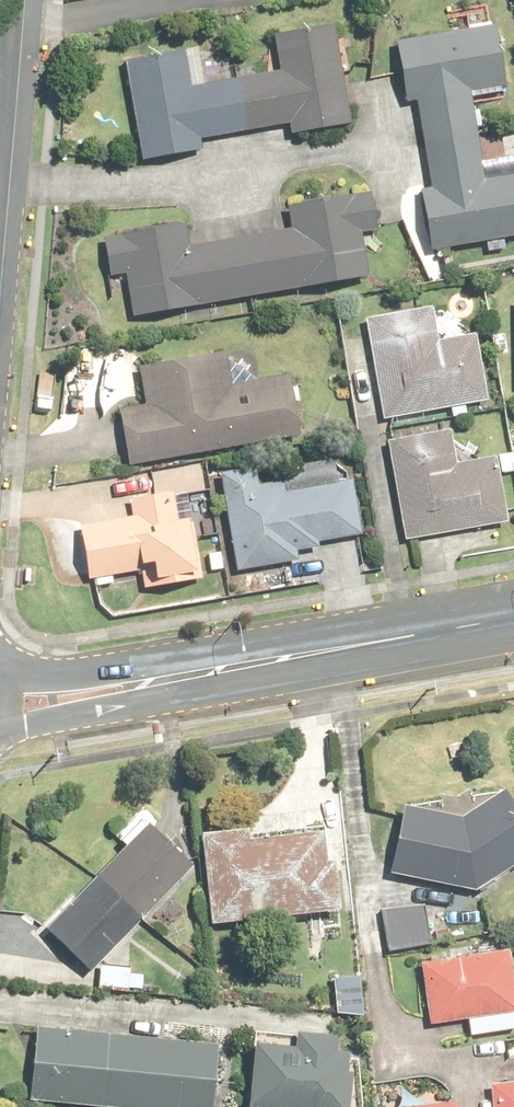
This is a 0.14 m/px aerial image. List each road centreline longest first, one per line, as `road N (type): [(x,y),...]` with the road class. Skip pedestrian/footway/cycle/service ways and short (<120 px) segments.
road 1 (tertiary): [(513,621),(169,681)]
road 2 (tertiary): [(169,681),(131,705),(15,729)]
road 3 (tertiary): [(9,680),(123,674),(169,681)]

